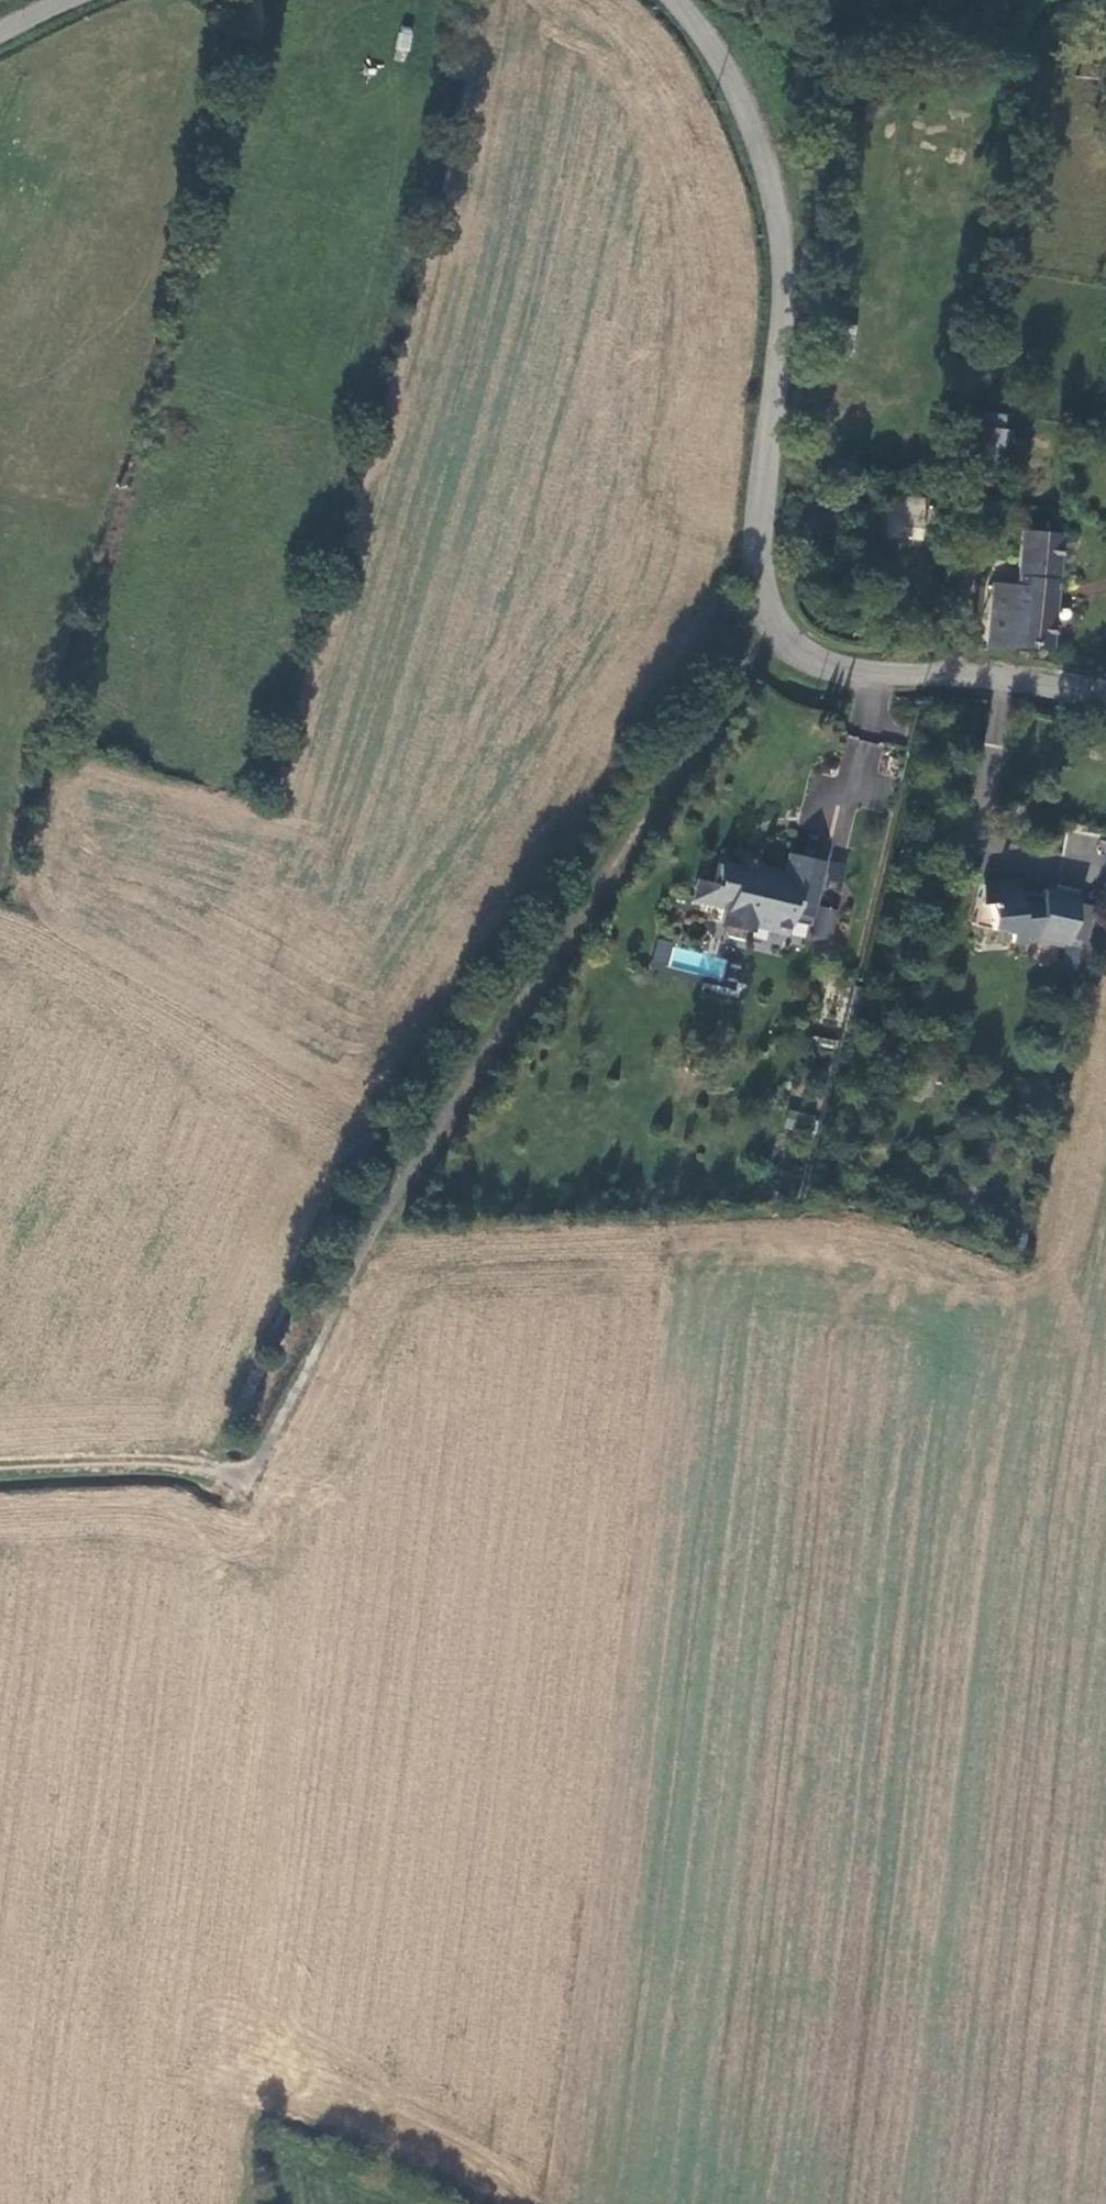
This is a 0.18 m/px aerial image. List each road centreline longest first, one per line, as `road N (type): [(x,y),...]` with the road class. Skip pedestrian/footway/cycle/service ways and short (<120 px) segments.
road 1 (unclassified): [(1105,697),(1010,674),(842,670),(797,652),(771,630),(758,588),(758,546),(784,342),(782,239),(759,148),(723,65),(676,0)]

